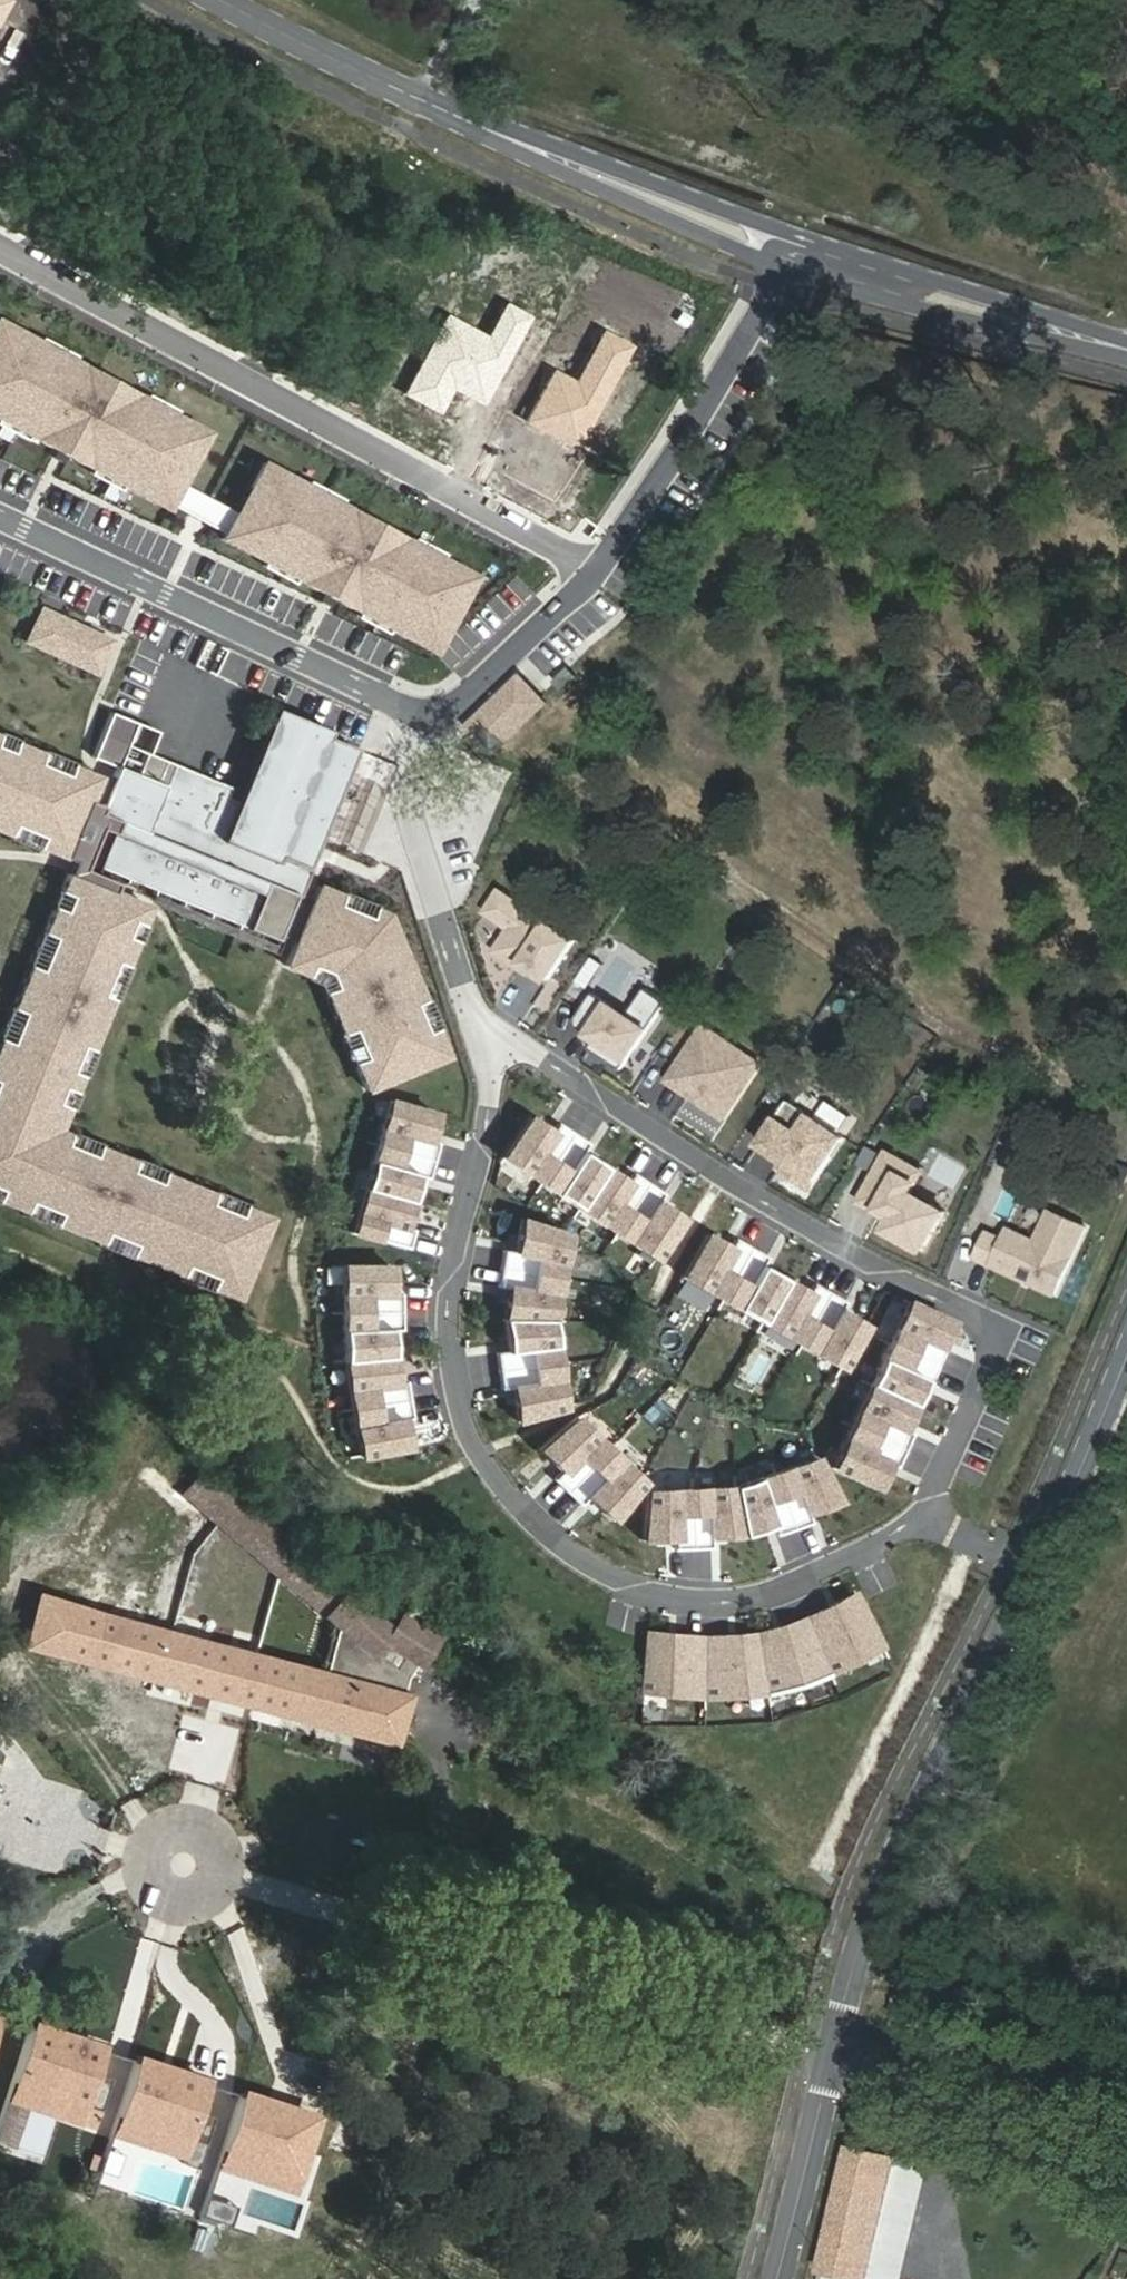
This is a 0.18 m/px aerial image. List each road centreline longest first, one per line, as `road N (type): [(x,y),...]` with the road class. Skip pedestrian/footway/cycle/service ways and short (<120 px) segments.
road 1 (residential): [(491,1055),(448,1314),(452,1371),(489,1470),(536,1524),(628,1586),(695,1600),(768,1594),(924,1520)]
road 2 (residential): [(924,1520),(993,1358),(996,1332),(778,1211),(536,1057),(491,1055)]
road 3 (unclassified): [(0,234),(596,561)]
road 4 (residential): [(831,2053),(214,1873)]
road 5 (tertiary): [(232,0),(397,90),(783,258)]
road 6 (secondary): [(831,2053),(881,1893),(1031,1571)]
road 7 (residential): [(436,724),(0,517)]
road 8 (residential): [(596,561),(665,467),(783,258)]
road 9 (tertiary): [(783,258),(1126,351)]
road 10 (residential): [(491,1055),(402,820),(436,724)]
road 11 (tertiary): [(1126,176),(949,0)]
road 12 (secondary): [(1031,1571),(1126,1349)]
road 13 (secondary): [(780,2278),(831,2053)]
road 14 (residential): [(436,724),(596,561)]
road 15 (residential): [(214,1873),(199,1897),(171,1909),(143,1902),(123,1879),(120,1850),(137,1823),(184,1815)]

